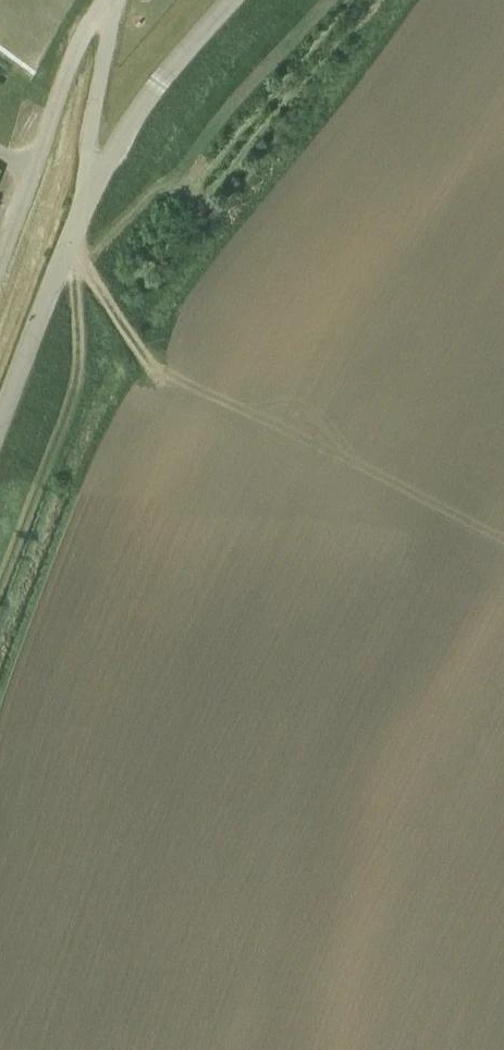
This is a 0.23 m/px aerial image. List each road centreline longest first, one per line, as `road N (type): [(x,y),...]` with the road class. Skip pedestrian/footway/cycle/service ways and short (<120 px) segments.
road 1 (unclassified): [(0,268),(72,62),(107,0)]
road 2 (tertiary): [(86,200),(160,84),(231,0)]
road 3 (tertiary): [(0,427),(86,200)]
road 4 (unclassified): [(111,0),(86,200)]

